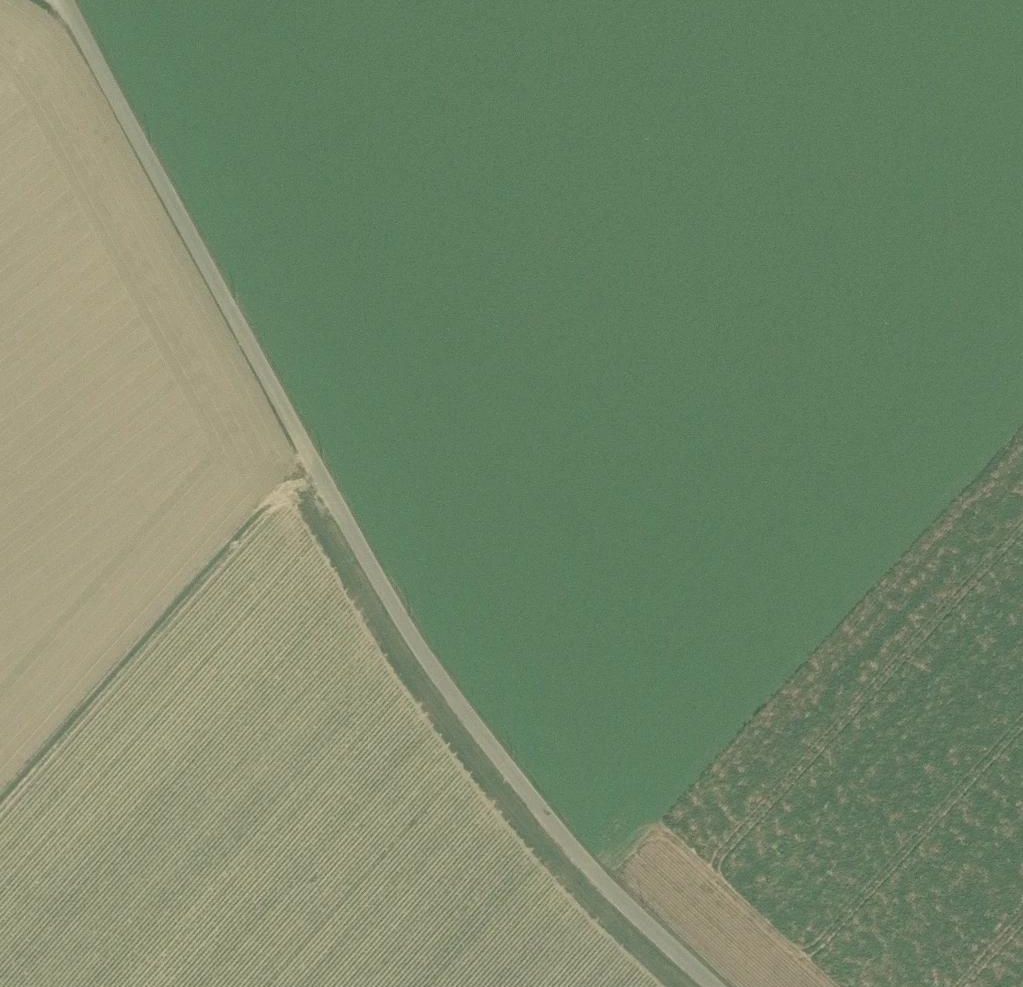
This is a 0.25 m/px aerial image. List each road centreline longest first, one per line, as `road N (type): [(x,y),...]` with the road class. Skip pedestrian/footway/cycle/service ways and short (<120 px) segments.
road 1 (unclassified): [(59,0),(416,648),(599,877),(714,986)]

